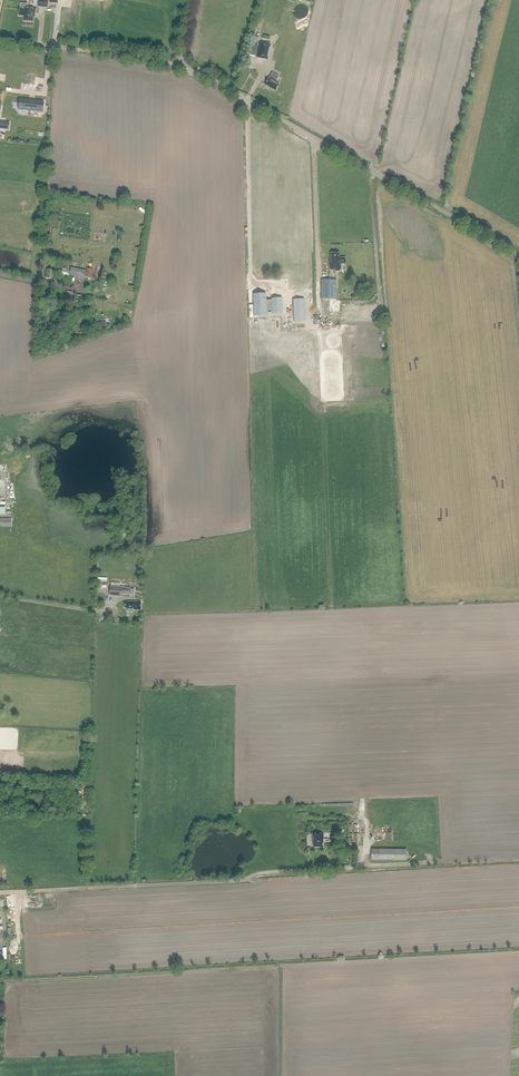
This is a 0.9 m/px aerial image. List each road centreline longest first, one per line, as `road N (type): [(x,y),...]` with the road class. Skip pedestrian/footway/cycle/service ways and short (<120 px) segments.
road 1 (unclassified): [(518,256),(194,72),(0,40)]
road 2 (track): [(0,596),(94,611),(118,600)]
road 3 (track): [(317,258),(313,137)]

